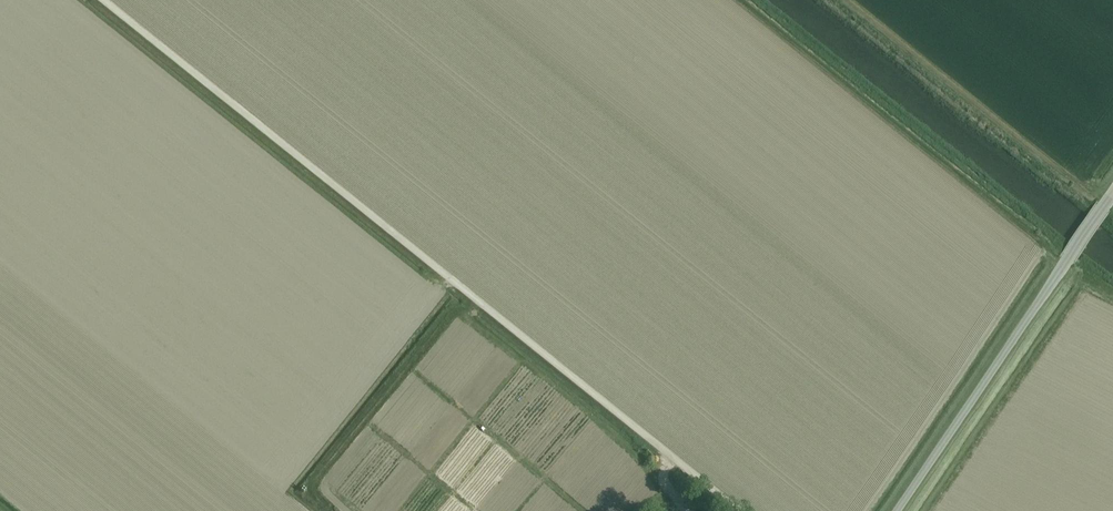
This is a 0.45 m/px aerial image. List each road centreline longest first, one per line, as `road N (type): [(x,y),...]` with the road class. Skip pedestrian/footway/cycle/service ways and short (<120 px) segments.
road 1 (unclassified): [(897,510),(1112,195)]

